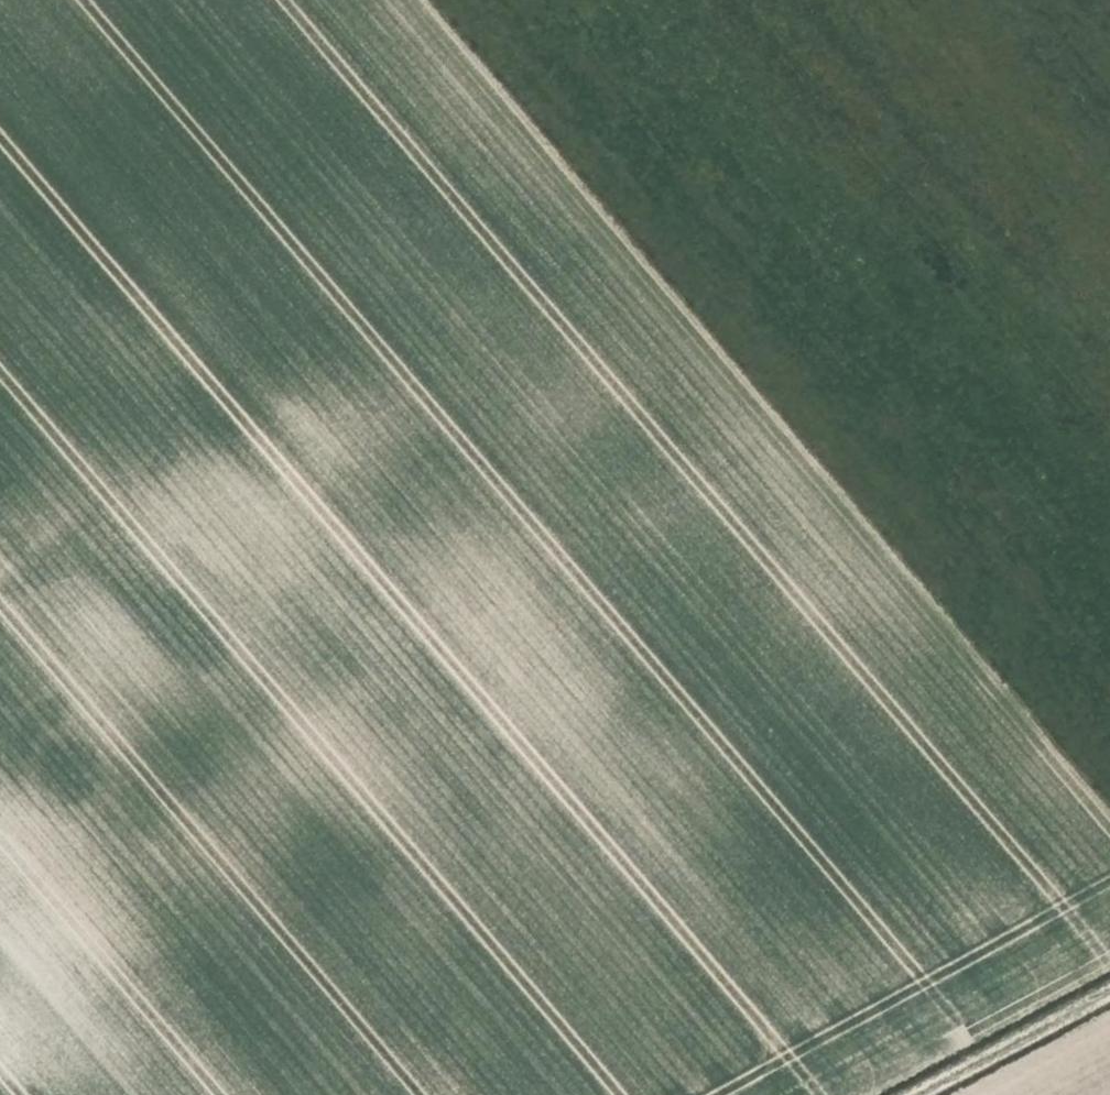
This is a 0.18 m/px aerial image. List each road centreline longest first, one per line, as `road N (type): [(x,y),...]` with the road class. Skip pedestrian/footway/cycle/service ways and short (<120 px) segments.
road 1 (track): [(912,1094),(1109,990)]

